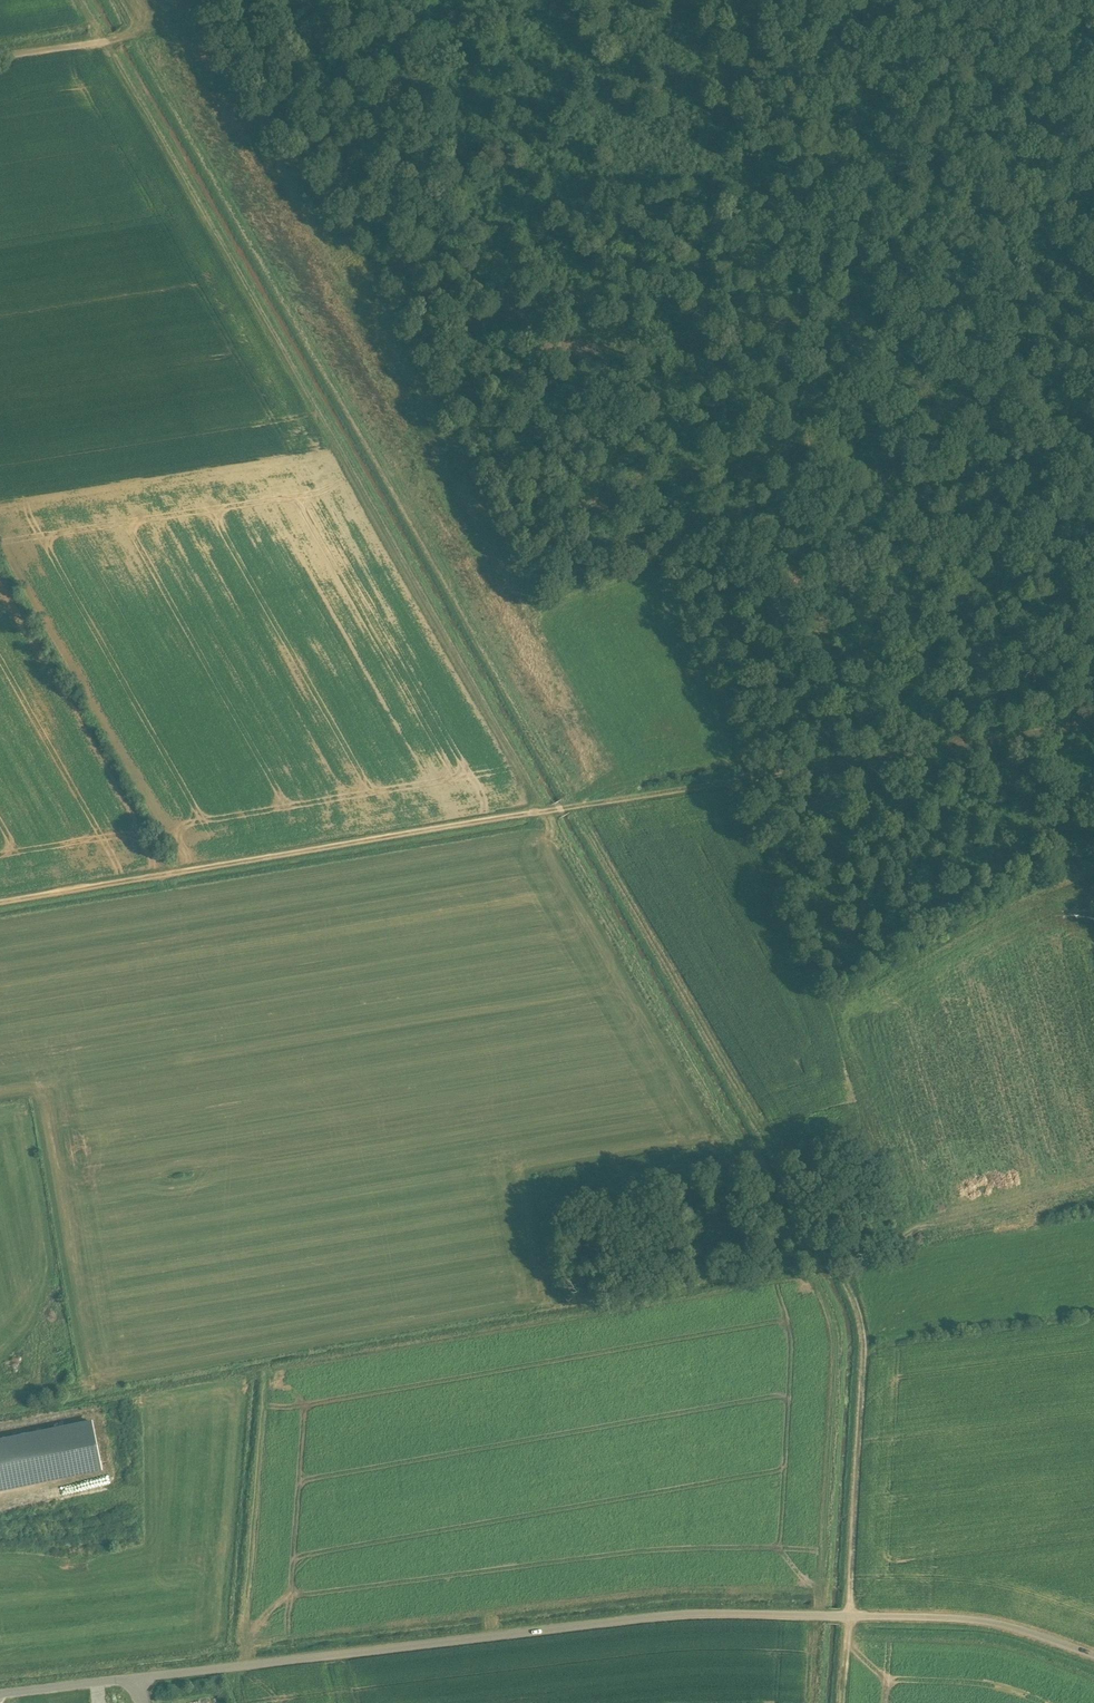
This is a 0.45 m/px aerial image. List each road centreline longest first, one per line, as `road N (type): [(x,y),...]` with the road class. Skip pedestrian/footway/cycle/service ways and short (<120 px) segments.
road 1 (track): [(1093,725),(0,907)]
road 2 (track): [(0,1692),(686,1613),(981,1620),(1093,1655)]
road 3 (track): [(845,1616),(868,1312),(838,1243)]
road 4 (track): [(0,61),(186,26)]

